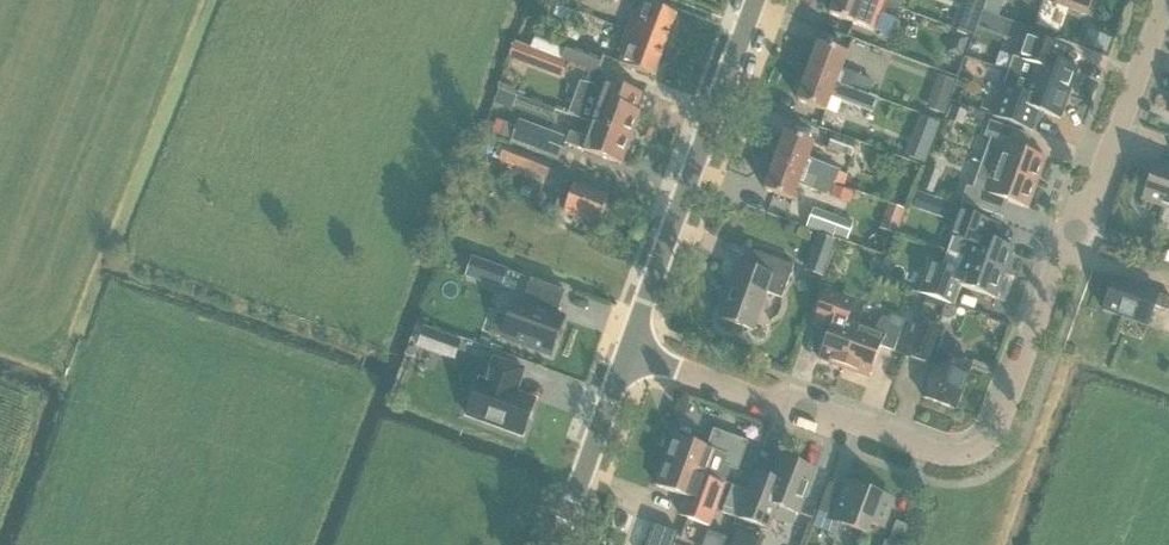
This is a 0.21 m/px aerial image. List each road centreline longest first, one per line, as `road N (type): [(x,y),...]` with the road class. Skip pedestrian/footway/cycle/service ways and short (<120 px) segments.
road 1 (residential): [(629,351),(952,457),(980,451),(997,430),(1049,275),(1097,192),(1165,0)]
road 2 (tertiary): [(629,351),(760,0)]
road 3 (tertiary): [(558,544),(629,351)]

